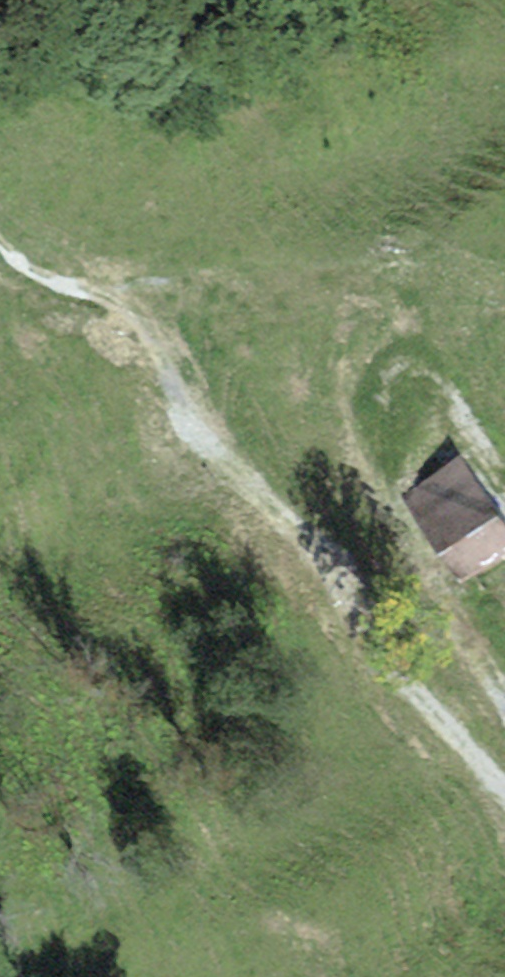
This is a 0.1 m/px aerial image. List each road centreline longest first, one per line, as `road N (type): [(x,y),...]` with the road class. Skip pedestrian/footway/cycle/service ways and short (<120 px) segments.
road 1 (track): [(504,786),(325,548),(230,450),(137,302)]
road 2 (track): [(504,289),(393,267),(250,305),(137,302),(56,275),(0,233)]
road 3 (track): [(504,705),(395,525),(381,480),(382,418),(467,278)]

